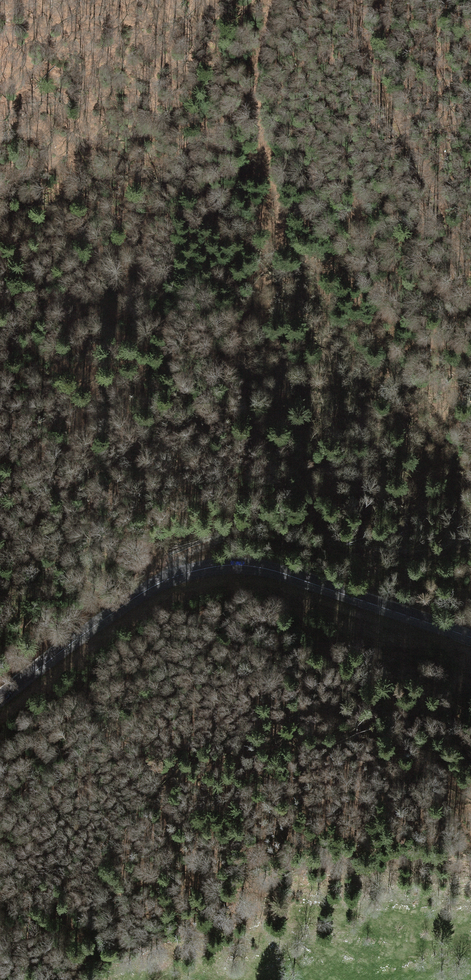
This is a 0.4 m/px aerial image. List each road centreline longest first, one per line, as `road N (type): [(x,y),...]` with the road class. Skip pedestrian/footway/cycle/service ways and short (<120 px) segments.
road 1 (secondary): [(0,698),(148,589),(219,566),(286,574),(470,638)]
road 2 (track): [(470,545),(383,553),(238,534),(171,556),(163,581)]
road 3 (track): [(361,0),(369,56),(470,279)]
road 4 (track): [(276,273),(281,208),(257,60),(270,0)]

